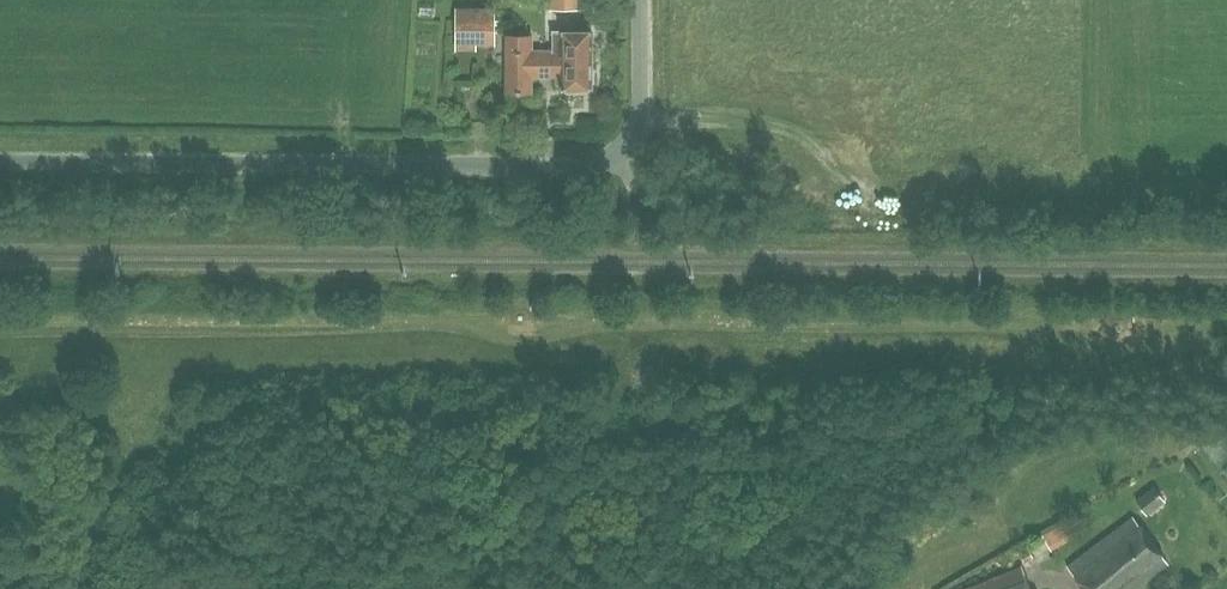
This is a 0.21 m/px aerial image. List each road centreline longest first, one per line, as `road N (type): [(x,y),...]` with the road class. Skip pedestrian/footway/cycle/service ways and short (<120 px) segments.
road 1 (track): [(0,326),(437,323),(530,338),(625,323),(1014,320),(1110,348),(1187,322),(1226,322)]
road 2 (unclassified): [(0,162),(602,165),(628,147),(641,123),(644,0)]

